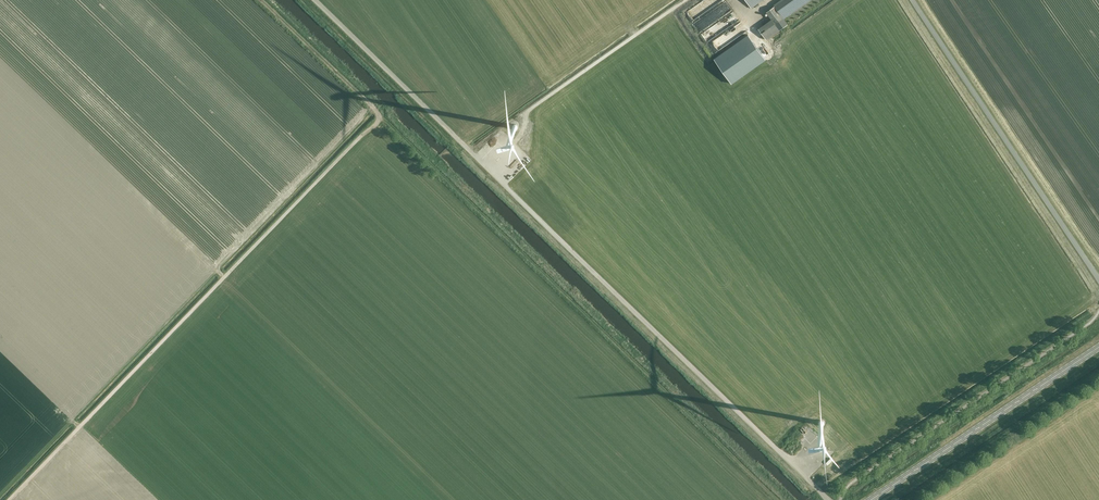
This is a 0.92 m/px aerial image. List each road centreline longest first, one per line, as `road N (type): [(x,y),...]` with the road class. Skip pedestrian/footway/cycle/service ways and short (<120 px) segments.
road 1 (track): [(313,0),(829,499)]
road 2 (track): [(8,499),(375,126),(379,111)]
road 3 (tertiary): [(1098,278),(914,0)]
road 4 (track): [(497,178),(525,146),(525,113),(689,0)]
road 5 (secondary): [(872,499),(1098,347)]

